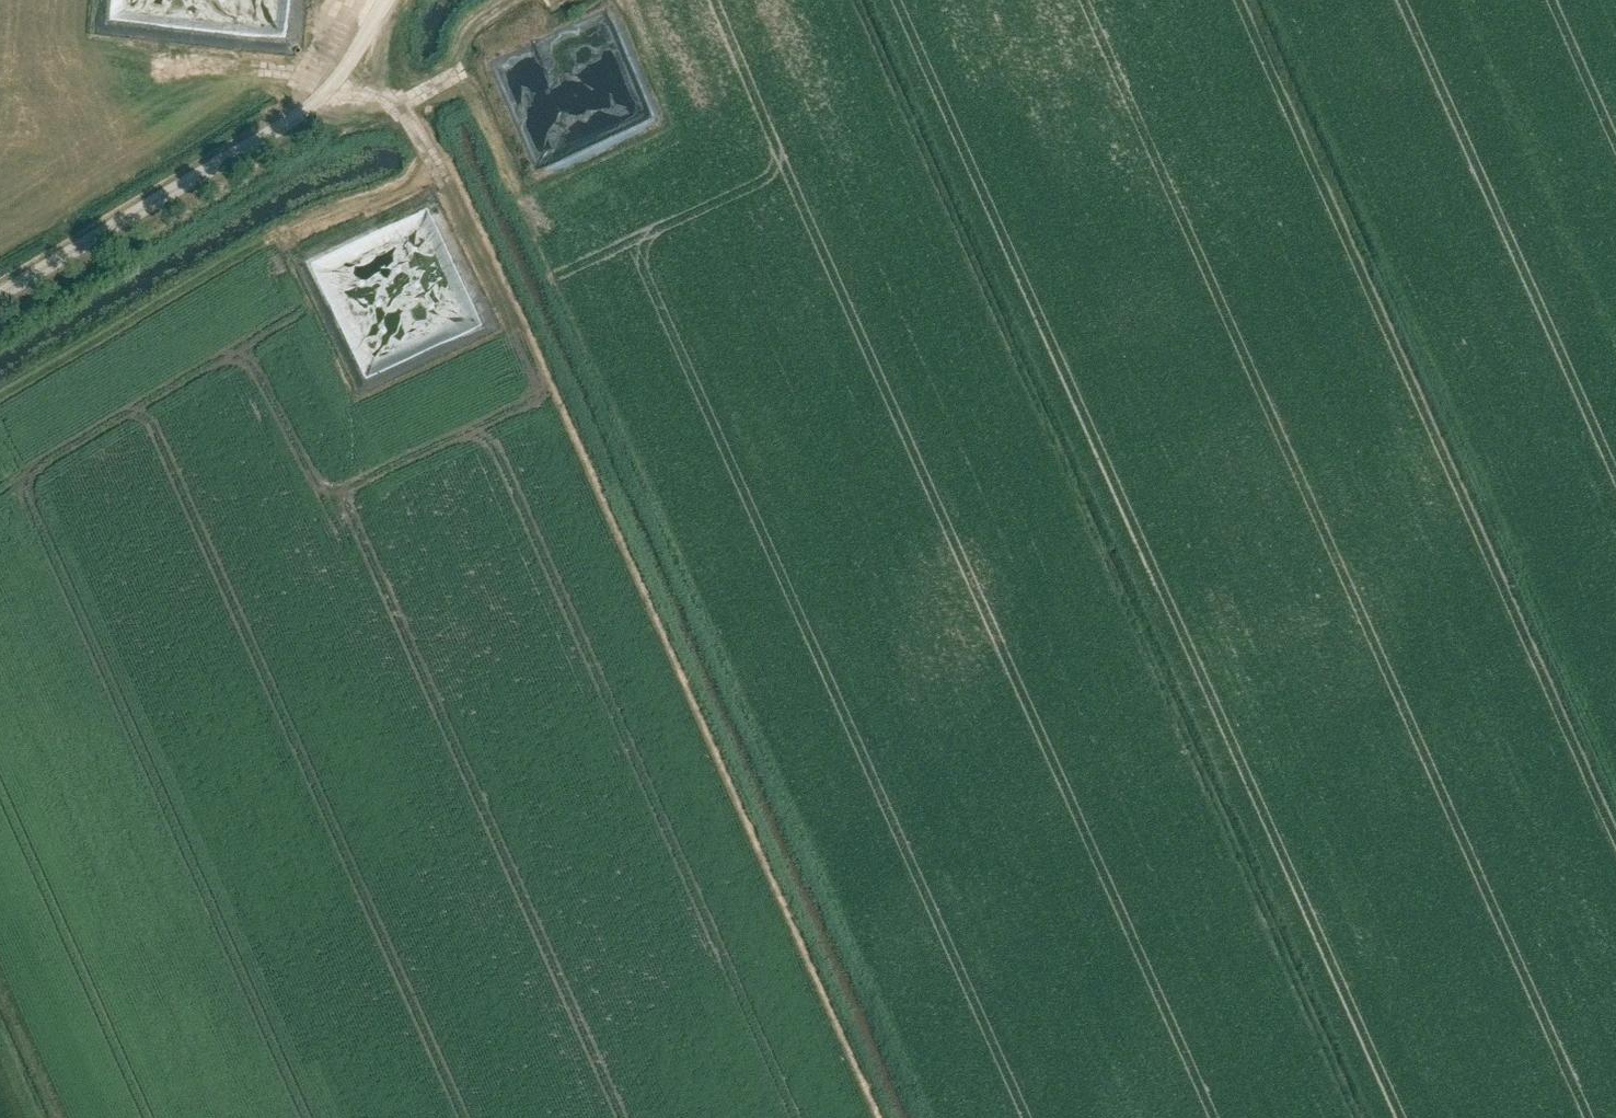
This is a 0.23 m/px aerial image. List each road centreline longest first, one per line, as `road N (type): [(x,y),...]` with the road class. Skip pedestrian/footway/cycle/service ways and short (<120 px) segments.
road 1 (unclassified): [(0,299),(271,138),(330,89),(385,0)]

